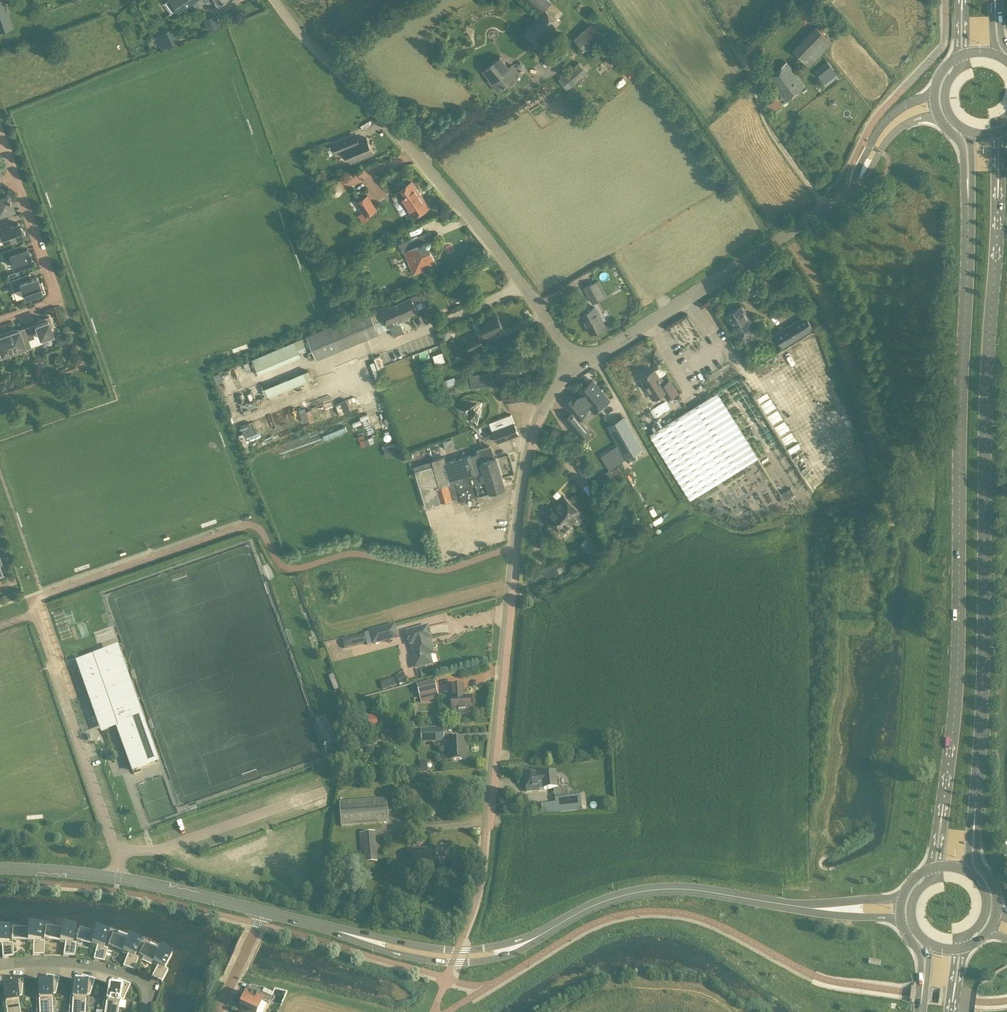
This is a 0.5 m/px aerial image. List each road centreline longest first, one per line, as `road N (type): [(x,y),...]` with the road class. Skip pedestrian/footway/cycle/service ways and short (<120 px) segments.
road 1 (primary): [(975,809),(998,184)]
road 2 (primary): [(967,184),(958,674),(942,807)]
road 3 (unclassified): [(489,823),(532,433),(575,363)]
road 4 (unclassified): [(575,363),(470,217),(275,0)]
road 5 (unclassified): [(863,168),(839,199),(618,343),(575,363)]
road 6 (tertiary): [(787,905),(668,889),(604,902),(553,928)]
road 7 (track): [(827,206),(769,129),(752,76),(704,0)]
road 8 (tertiary): [(328,928),(391,953),(463,963),(517,952),(553,928)]
road 9 (tertiary): [(553,928),(470,950),(328,928)]
road 10 (unclassified): [(117,878),(117,855),(52,667)]
road 11 (residential): [(0,320),(55,294),(15,177)]
road 12 (residential): [(144,1011),(148,984),(113,970),(50,961),(0,966)]
road 13 (tertiary): [(261,911),(117,878)]
road 14 (track): [(510,586),(539,595),(631,538)]

